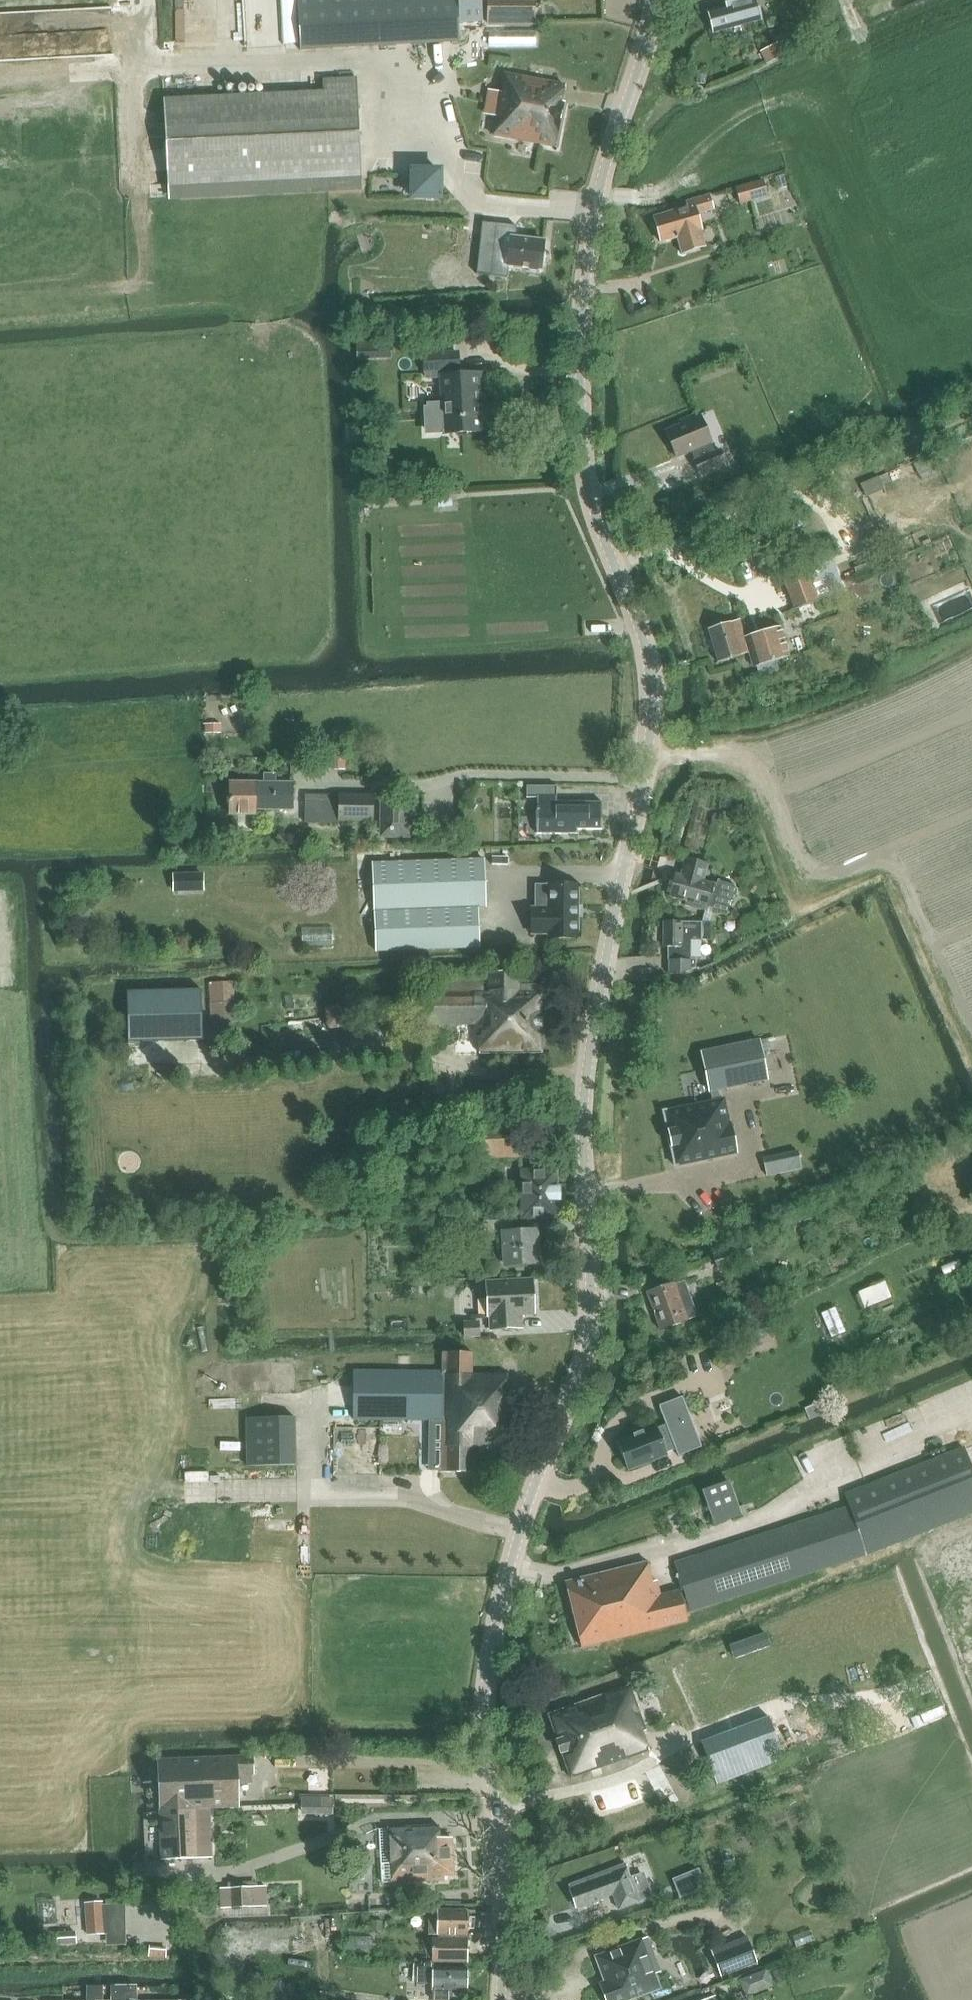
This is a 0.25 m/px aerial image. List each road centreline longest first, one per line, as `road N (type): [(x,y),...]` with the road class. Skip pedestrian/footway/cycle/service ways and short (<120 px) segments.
road 1 (tertiary): [(501,1999),(501,1843),(486,1760),(484,1673),(507,1566),(583,1365),(590,1320),(583,1091),(651,761),(655,672),(581,475),(576,373),(591,248),(658,0)]
road 2 (track): [(971,413),(647,555)]
road 3 (track): [(971,719),(805,752),(651,761)]
road 4 (track): [(807,132),(640,199),(604,193)]

